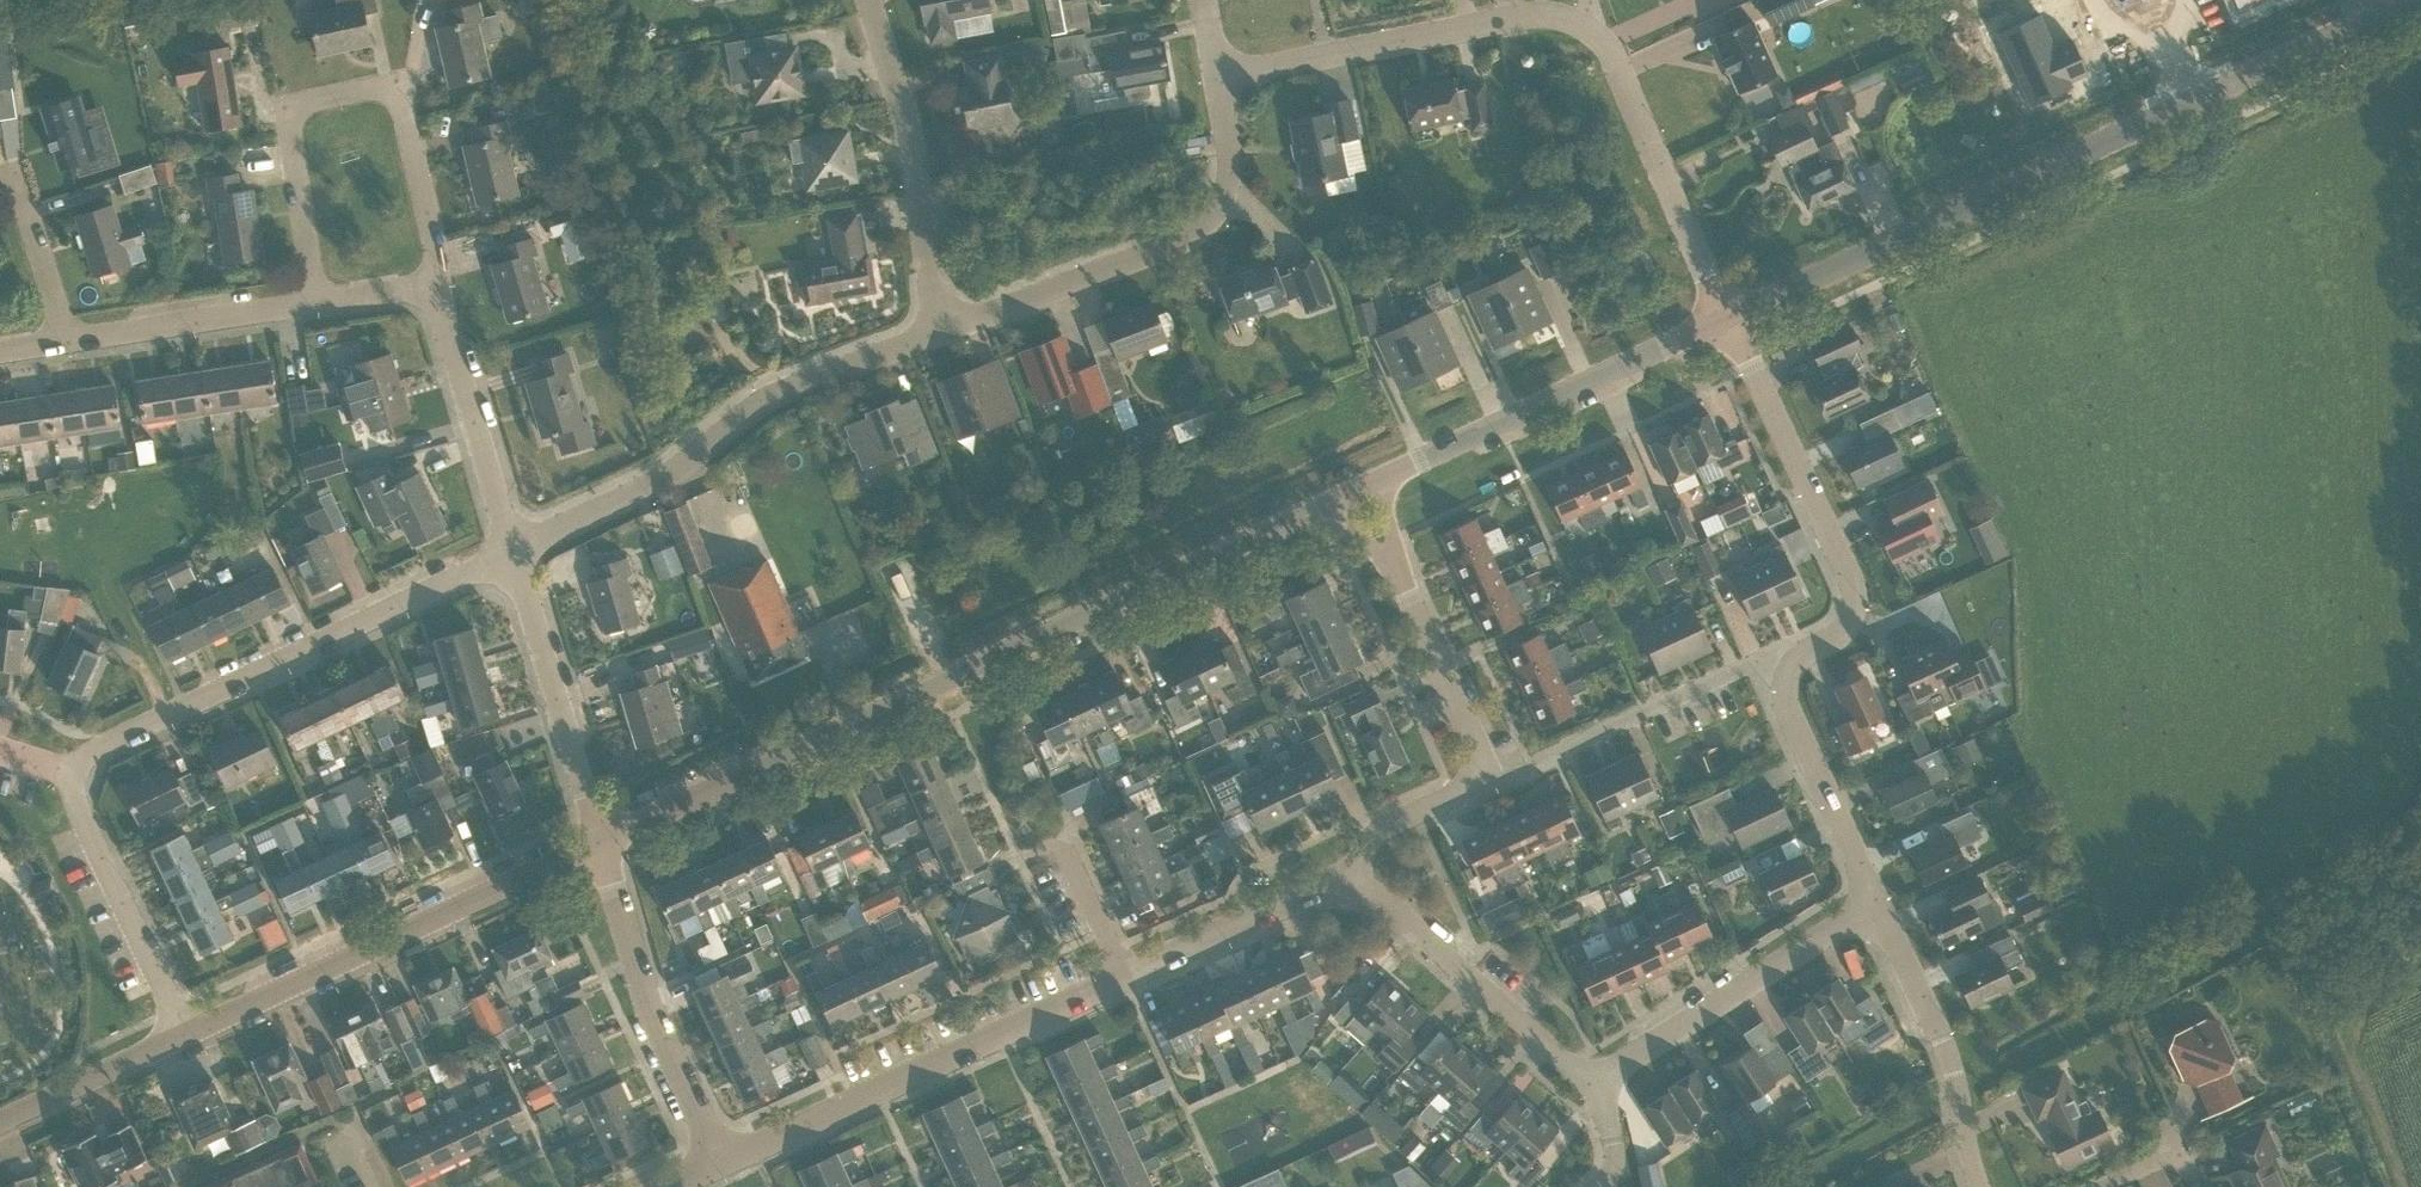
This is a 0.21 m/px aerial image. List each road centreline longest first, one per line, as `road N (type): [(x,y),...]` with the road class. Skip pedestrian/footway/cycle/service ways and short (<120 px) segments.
road 1 (tertiary): [(600,842),(1343,496)]
road 2 (tertiary): [(1728,318),(2412,0)]
road 3 (residential): [(436,284),(436,248),(397,82),(285,106),(318,303)]
road 4 (residential): [(74,775),(105,746),(513,550)]
road 5 (residential): [(513,550),(649,488),(773,396),(947,331)]
road 6 (tertiary): [(186,1035),(600,842)]
road 7 (unclassified): [(722,1162),(1126,976)]
road 8 (residential): [(947,331),(1172,245),(1207,223),(1230,176),(1217,78)]
road 9 (unclassified): [(1350,873),(1379,830),(1492,778),(1389,559)]
road 10 (residential): [(1597,36),(1563,18),(1532,16),(1217,78)]
road 11 (tertiary): [(1374,481),(1728,318)]
road 12 (residential): [(1789,672),(1846,628),(1854,589),(1754,373)]
road 13 (unclassified): [(722,1162),(649,1007),(600,842)]
road 14 (residential): [(947,331),(929,269),(909,127),(869,0)]
road 15 (residential): [(1596,1082),(1880,907)]
road 16 (residential): [(1596,1082),(1350,873)]
road 17 (residential): [(600,842),(513,550)]
road 18 (residential): [(1979,1186),(1944,1042),(1880,907)]
road 19 (unclassified): [(186,1035),(76,804),(74,775)]
road 20 (residential): [(1535,763),(1757,661),(1789,672)]
road 21 (residential): [(513,550),(436,284)]
road 22 (residential): [(64,343),(318,303)]
road 23 (residential): [(1597,36),(1617,66),(1704,268)]
road 24 (residential): [(1880,907),(1787,705),(1789,672)]
road 25 (unclassified): [(1126,976),(1350,873)]
road 26 (tertiary): [(0,1121),(186,1035)]
road 27 (residential): [(64,343),(16,173),(0,177)]
road 28 (residential): [(1126,976),(1067,853),(1053,847),(1025,859)]

